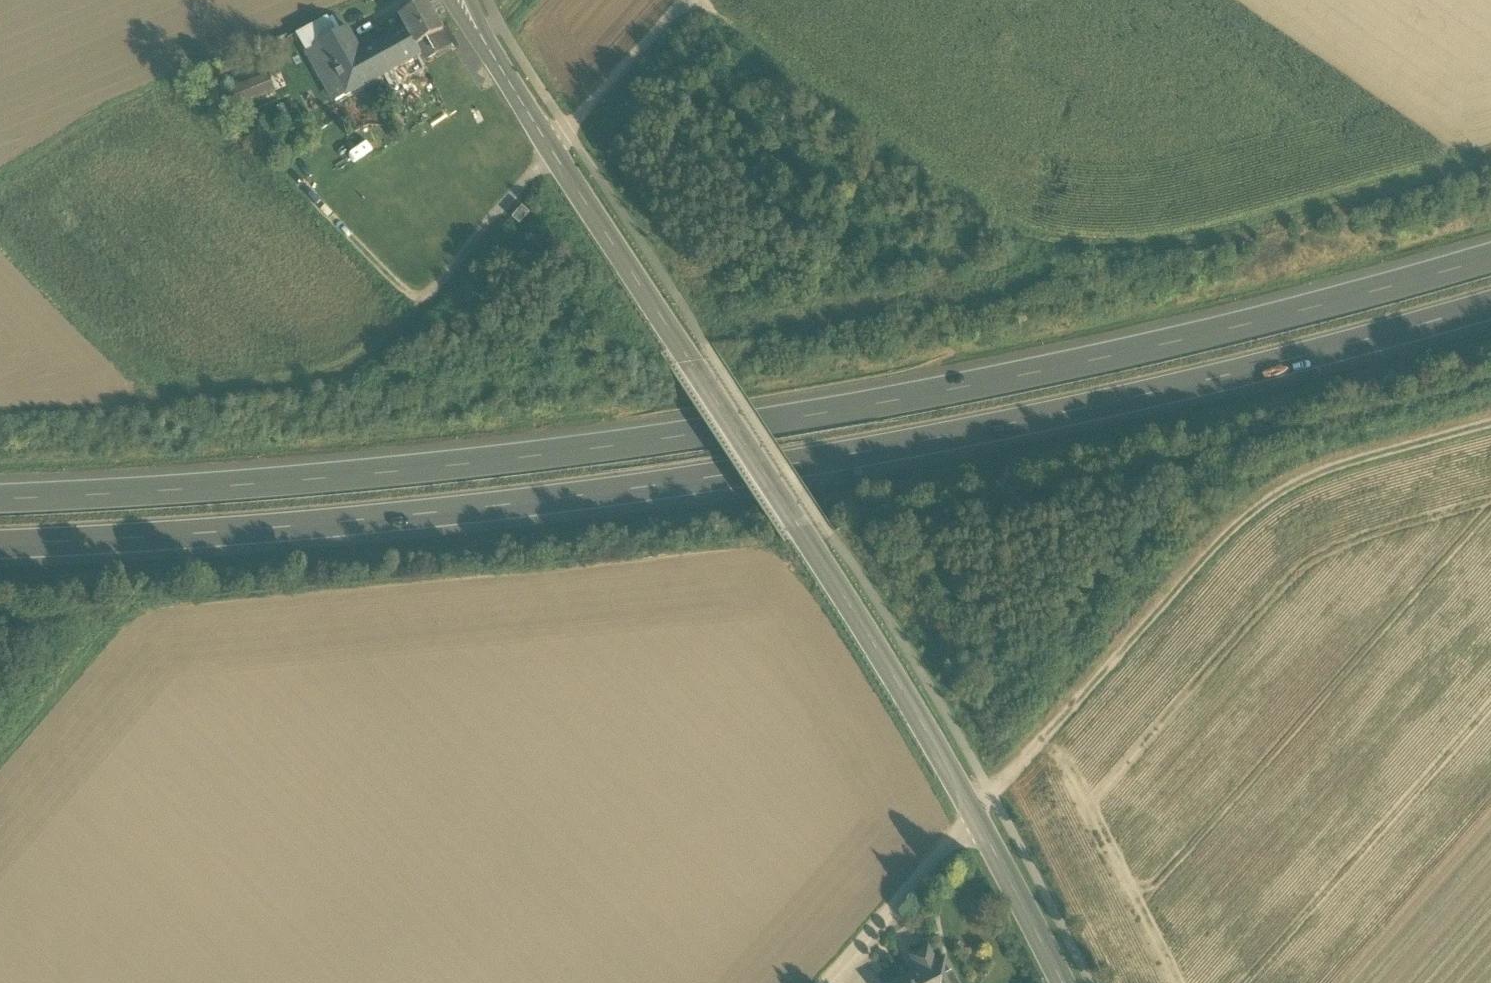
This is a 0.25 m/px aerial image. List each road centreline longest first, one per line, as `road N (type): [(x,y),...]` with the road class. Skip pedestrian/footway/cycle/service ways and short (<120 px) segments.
road 1 (motorway): [(1490,251),(1249,321),(941,389),(378,470),(0,495)]
road 2 (motorway): [(0,539),(179,530),(654,481),(989,424),(1268,361),(1490,298)]
road 3 (track): [(824,982),(1257,500),(1333,465),(1490,425)]
road 4 (tertiary): [(1061,982),(974,813),(689,359)]
road 5 (tertiary): [(456,0),(689,359)]
road 6 (track): [(0,767),(136,614)]
road 7 (track): [(685,0),(551,150)]

